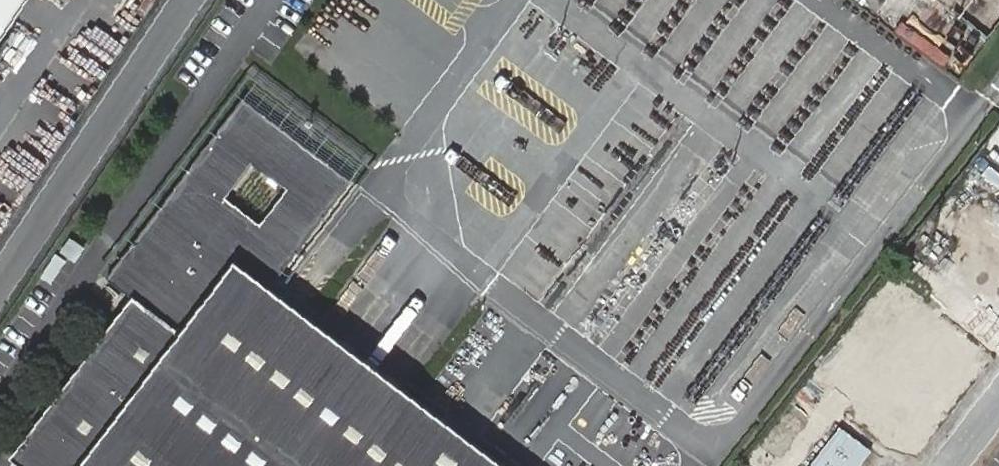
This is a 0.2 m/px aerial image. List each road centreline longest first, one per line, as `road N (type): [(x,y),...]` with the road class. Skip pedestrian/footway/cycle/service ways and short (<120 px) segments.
road 1 (residential): [(186,0),(0,281)]

